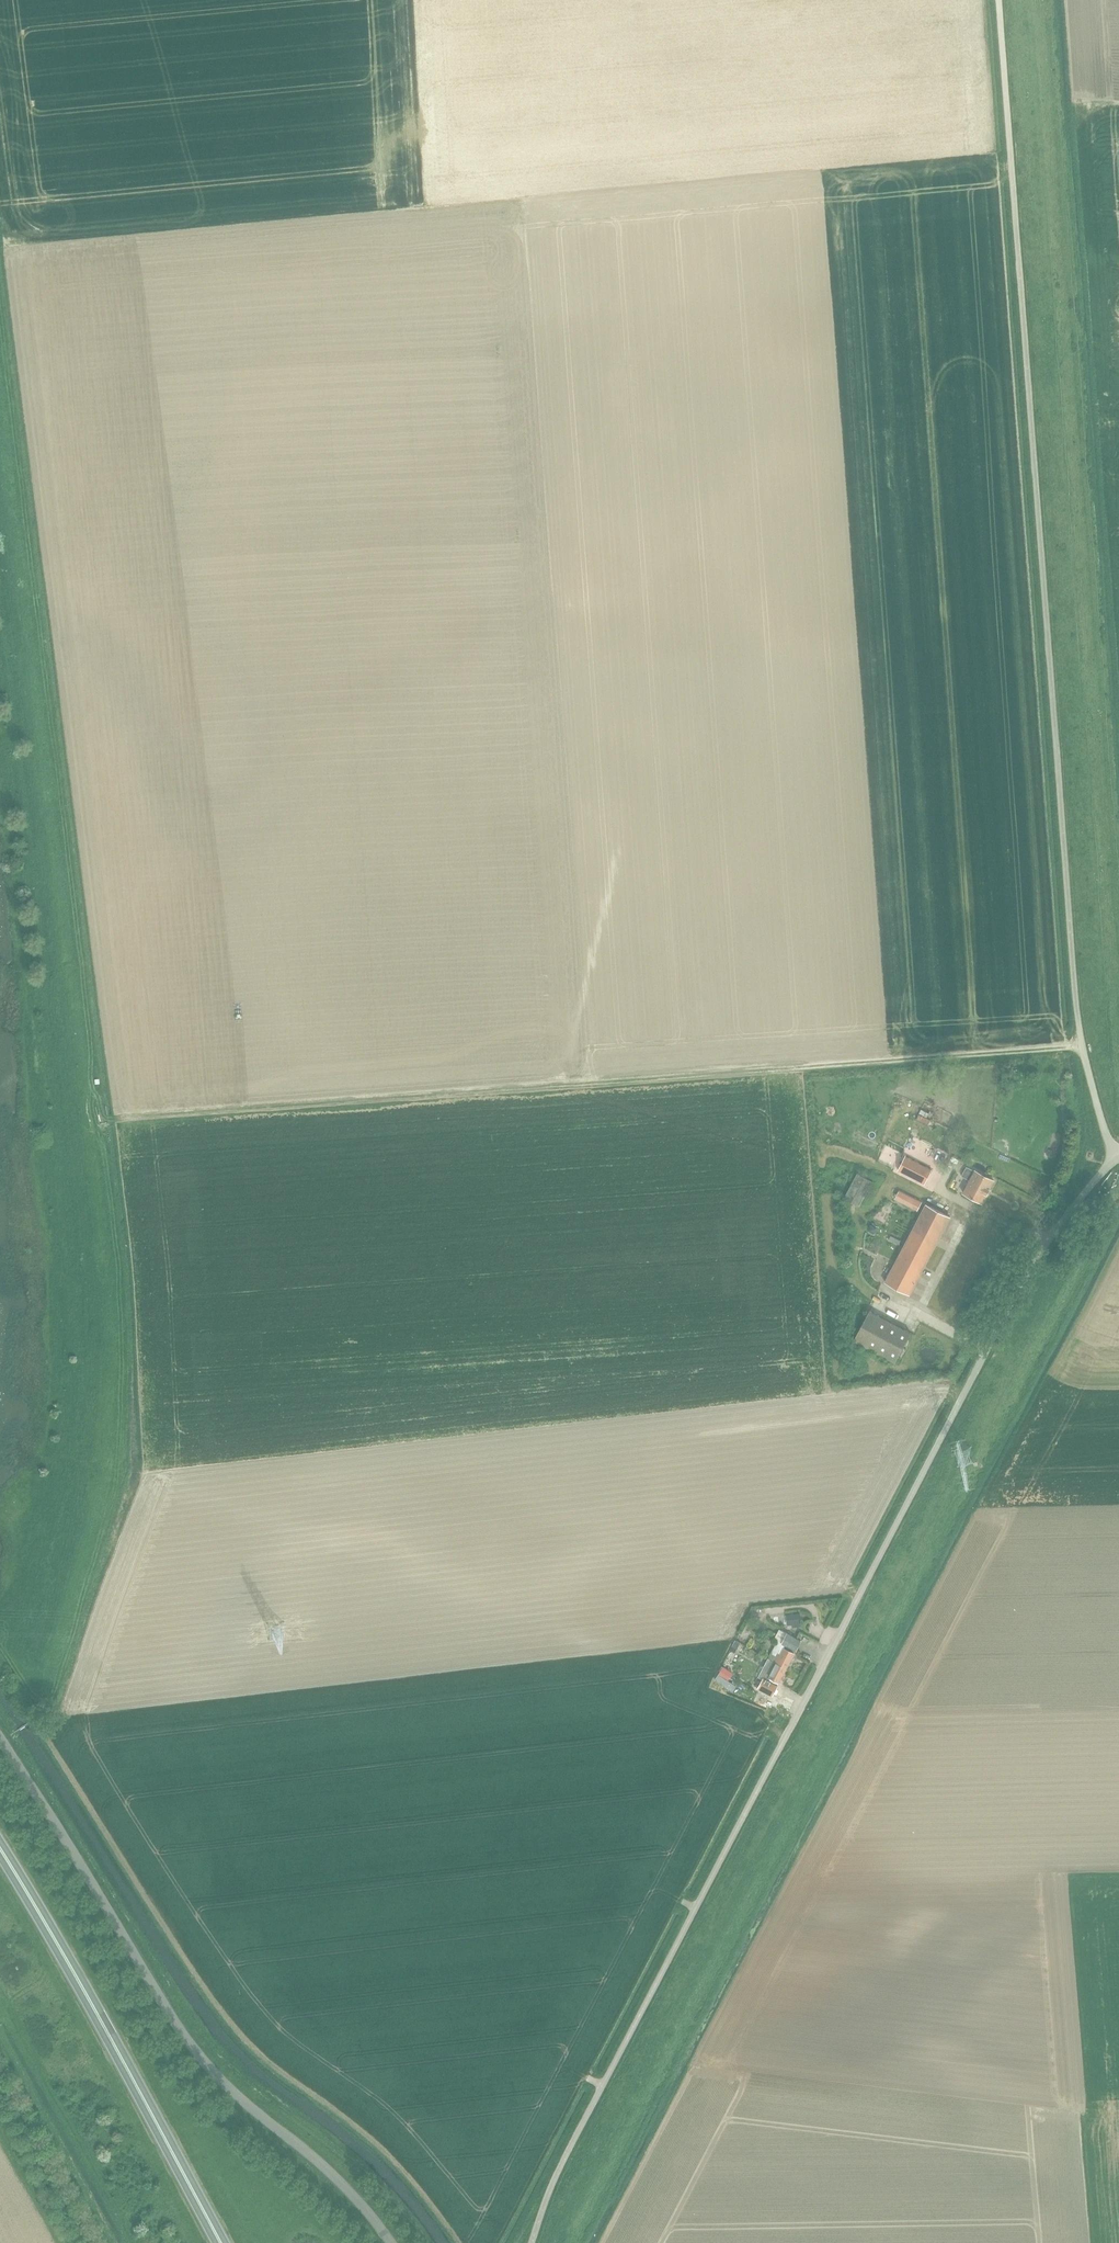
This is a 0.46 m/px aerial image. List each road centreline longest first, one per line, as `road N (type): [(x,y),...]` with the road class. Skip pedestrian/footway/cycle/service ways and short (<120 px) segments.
road 1 (unclassified): [(531,2242),(587,2110),(1002,1324),(1053,1234),(1115,1154)]
road 2 (unclassified): [(1115,1154),(1083,1057),(1070,945),(995,0)]
road 3 (unclassified): [(392,2242),(325,2168),(205,2066),(0,1737)]
road 4 (trunk): [(220,2242),(0,1847)]

